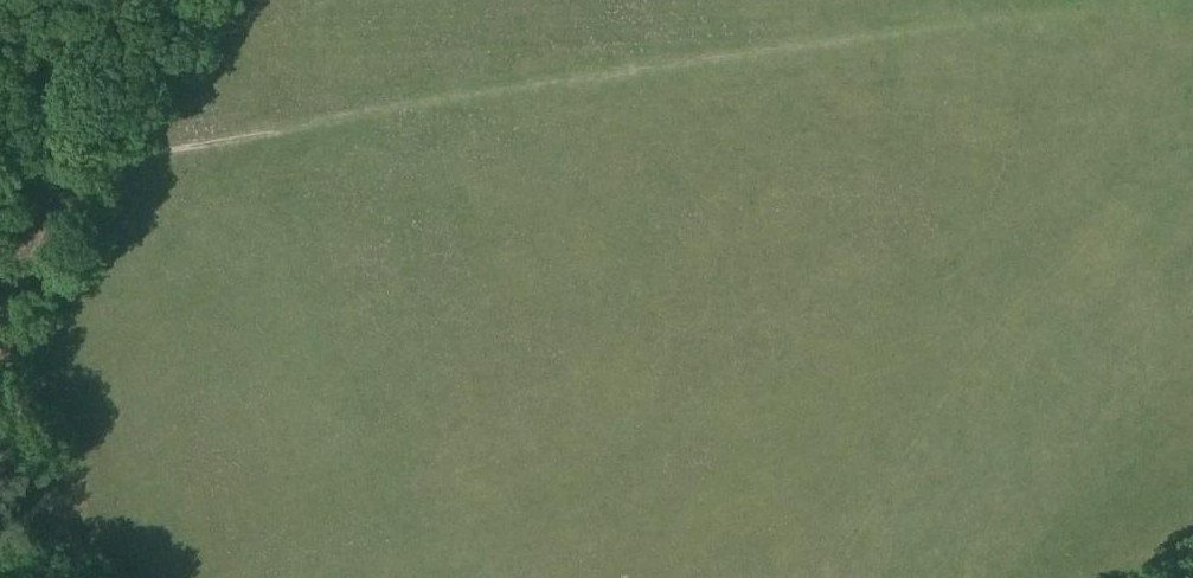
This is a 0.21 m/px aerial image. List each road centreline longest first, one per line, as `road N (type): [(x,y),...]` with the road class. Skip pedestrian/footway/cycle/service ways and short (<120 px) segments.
road 1 (track): [(959,15),(690,50),(0,171)]
road 2 (track): [(111,0),(28,120),(0,146)]
road 3 (track): [(1142,0),(959,15)]

